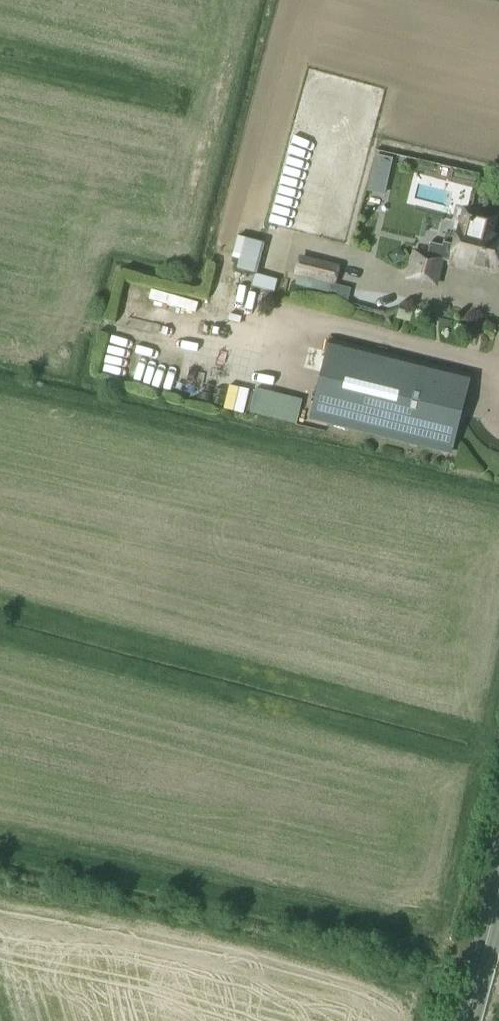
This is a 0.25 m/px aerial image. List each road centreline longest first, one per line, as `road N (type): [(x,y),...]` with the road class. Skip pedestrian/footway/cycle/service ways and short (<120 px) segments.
road 1 (primary): [(465,1020),(498,890)]

